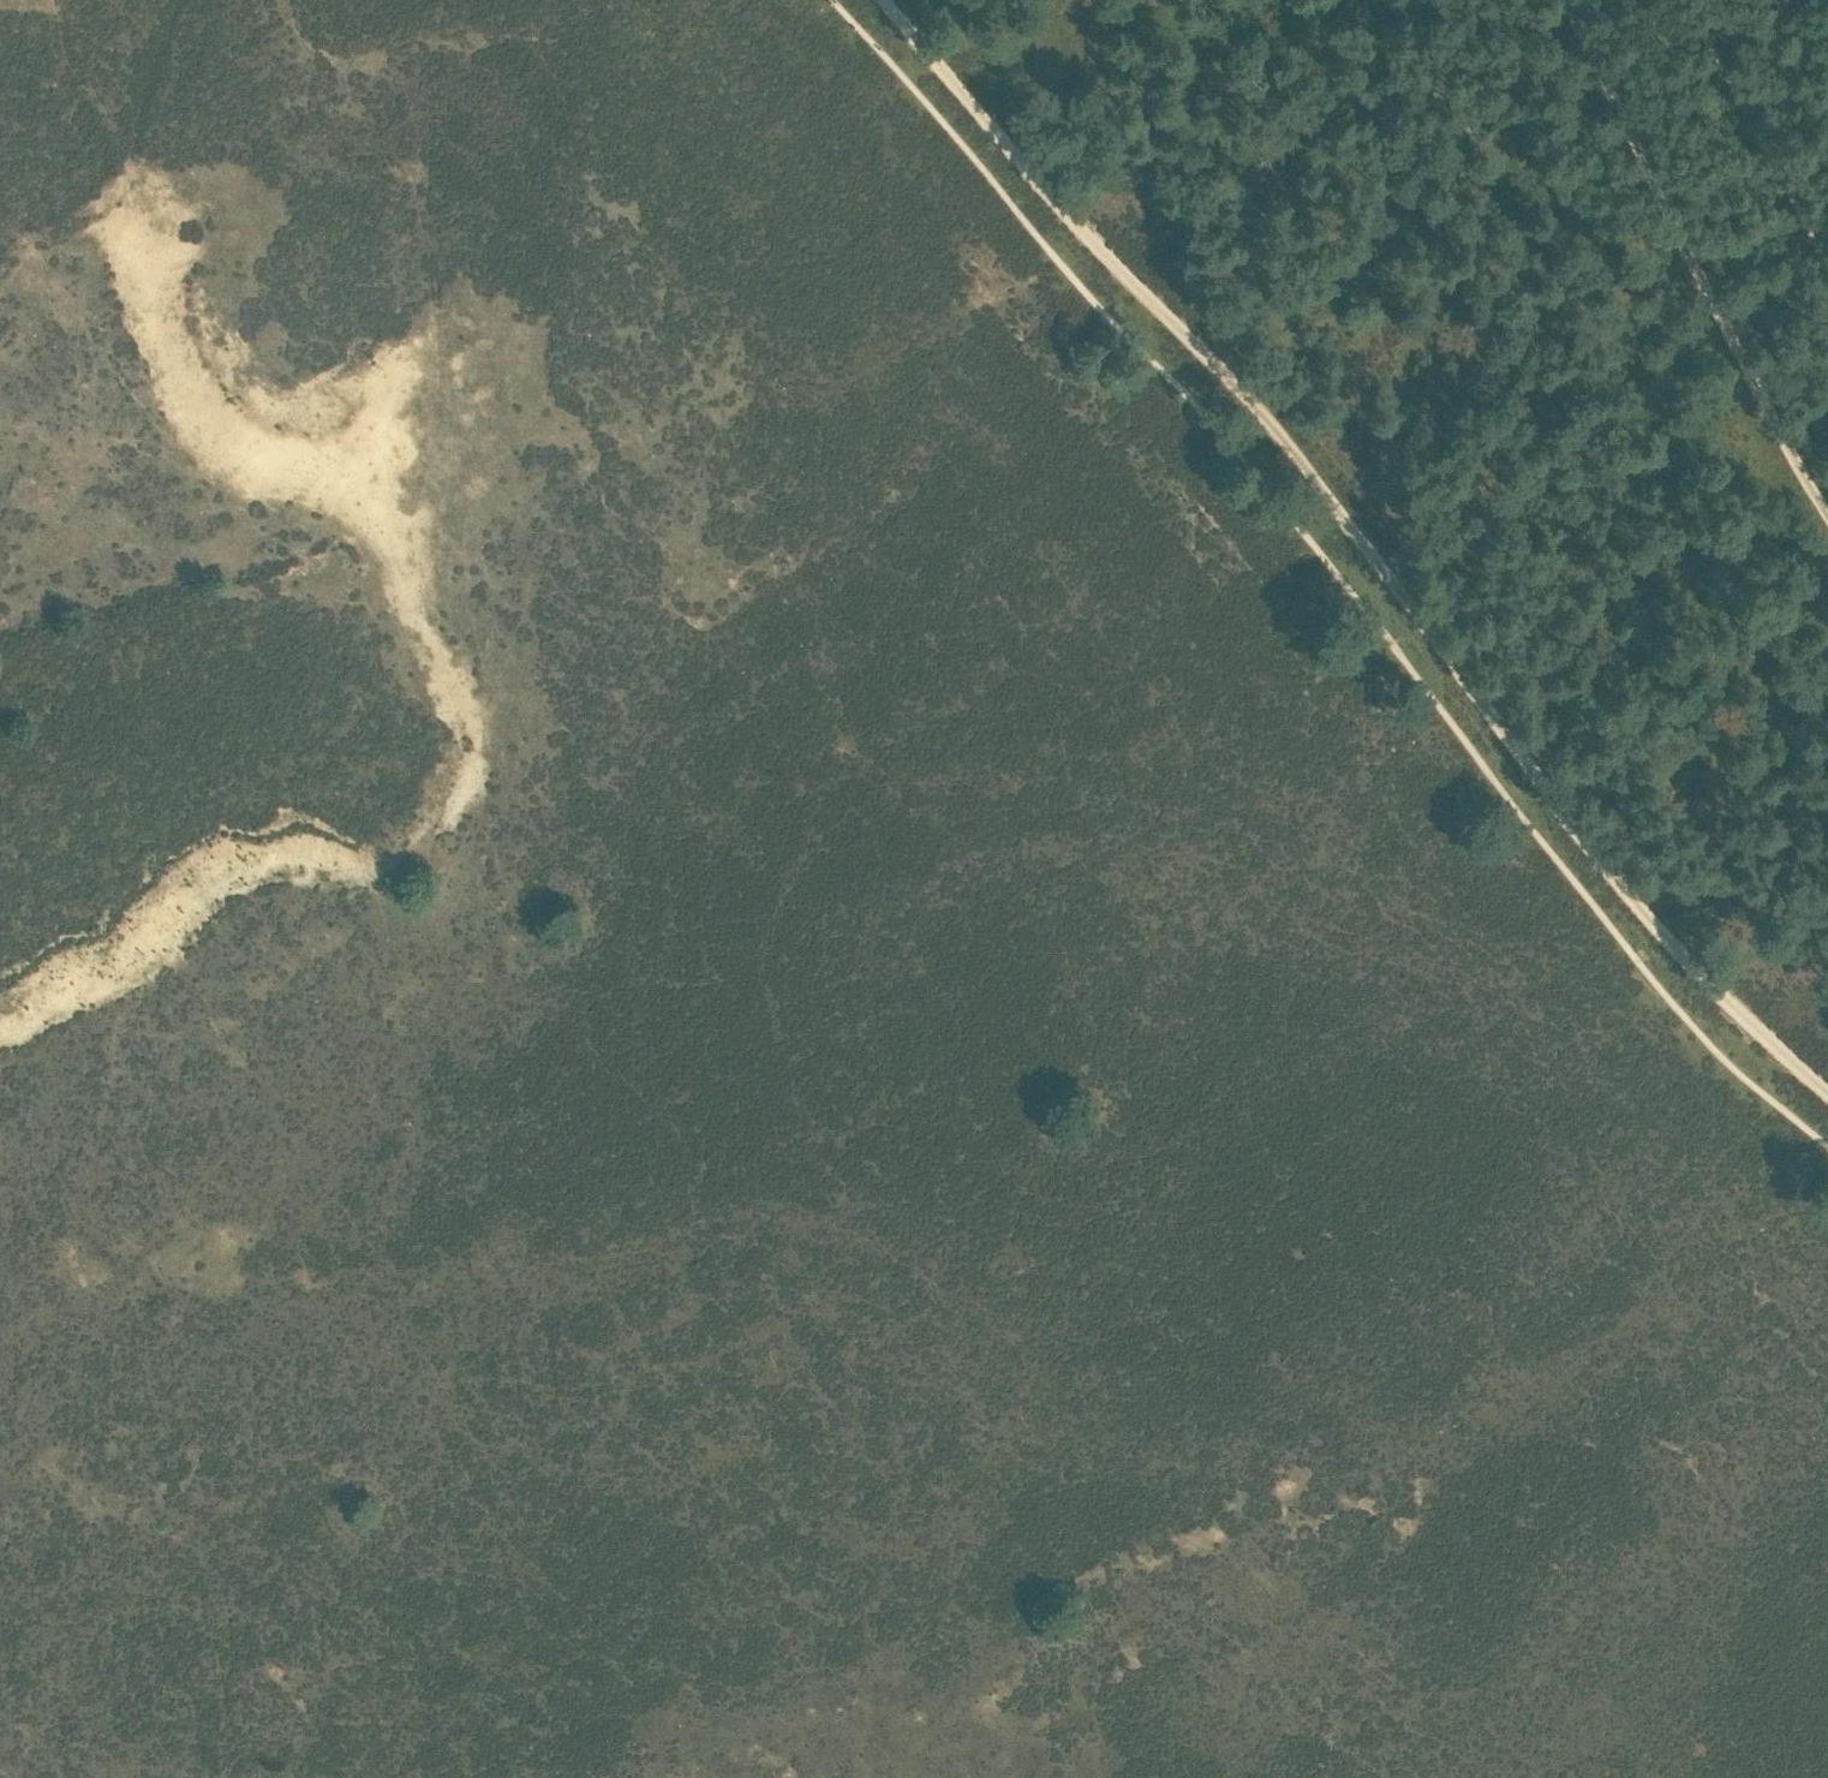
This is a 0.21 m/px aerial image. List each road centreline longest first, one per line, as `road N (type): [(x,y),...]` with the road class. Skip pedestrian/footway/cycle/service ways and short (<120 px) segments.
road 1 (track): [(893,0),(1088,232),(1281,430),(1492,714),(1652,902),(1712,991),(1827,1092)]
road 2 (track): [(1573,0),(1827,502)]

